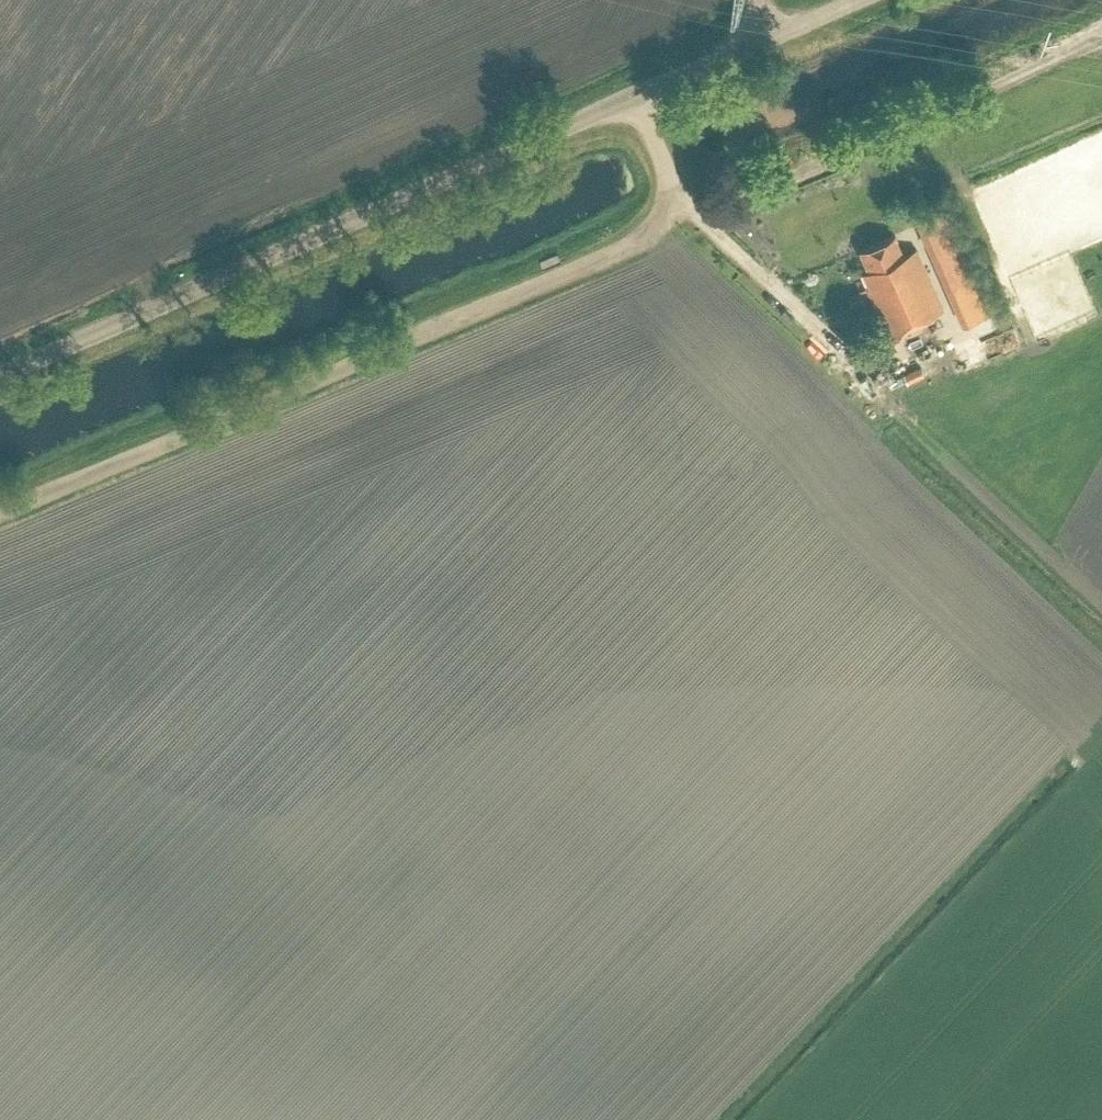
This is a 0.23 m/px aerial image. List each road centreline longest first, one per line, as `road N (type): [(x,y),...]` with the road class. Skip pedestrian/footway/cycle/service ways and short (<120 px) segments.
road 1 (track): [(0,508),(260,402),(689,209)]
road 2 (unclassified): [(638,92),(0,369)]
road 3 (track): [(1101,33),(689,209)]
road 4 (unclassified): [(853,0),(638,92)]
road 5 (unclassified): [(689,209),(638,92)]

